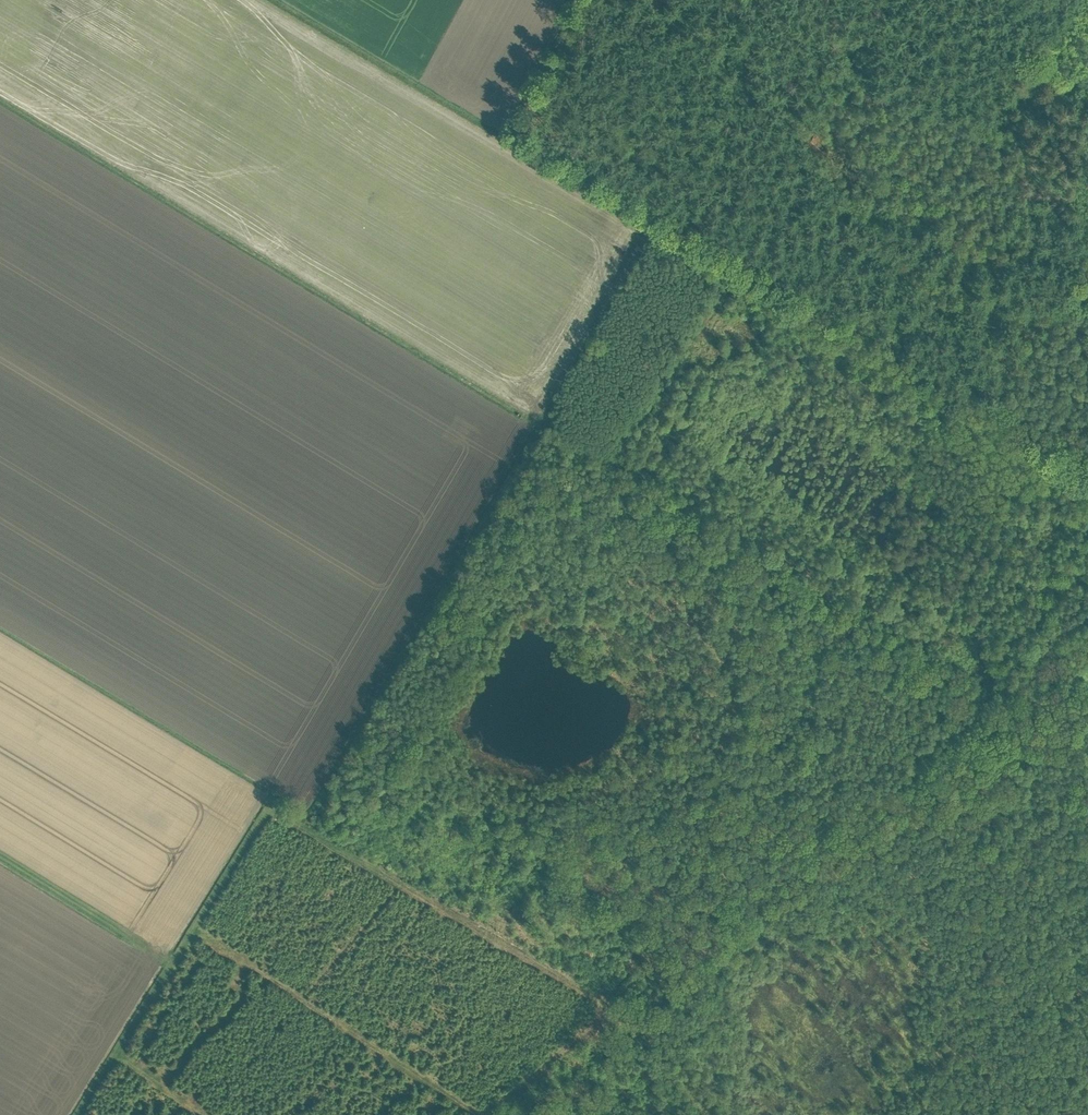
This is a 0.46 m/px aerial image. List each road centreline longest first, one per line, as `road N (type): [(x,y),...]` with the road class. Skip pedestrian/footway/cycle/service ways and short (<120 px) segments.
road 1 (track): [(272,807),(614,1006),(485,1114)]
road 2 (track): [(272,807),(79,1114)]
road 3 (track): [(473,1114),(200,933)]

